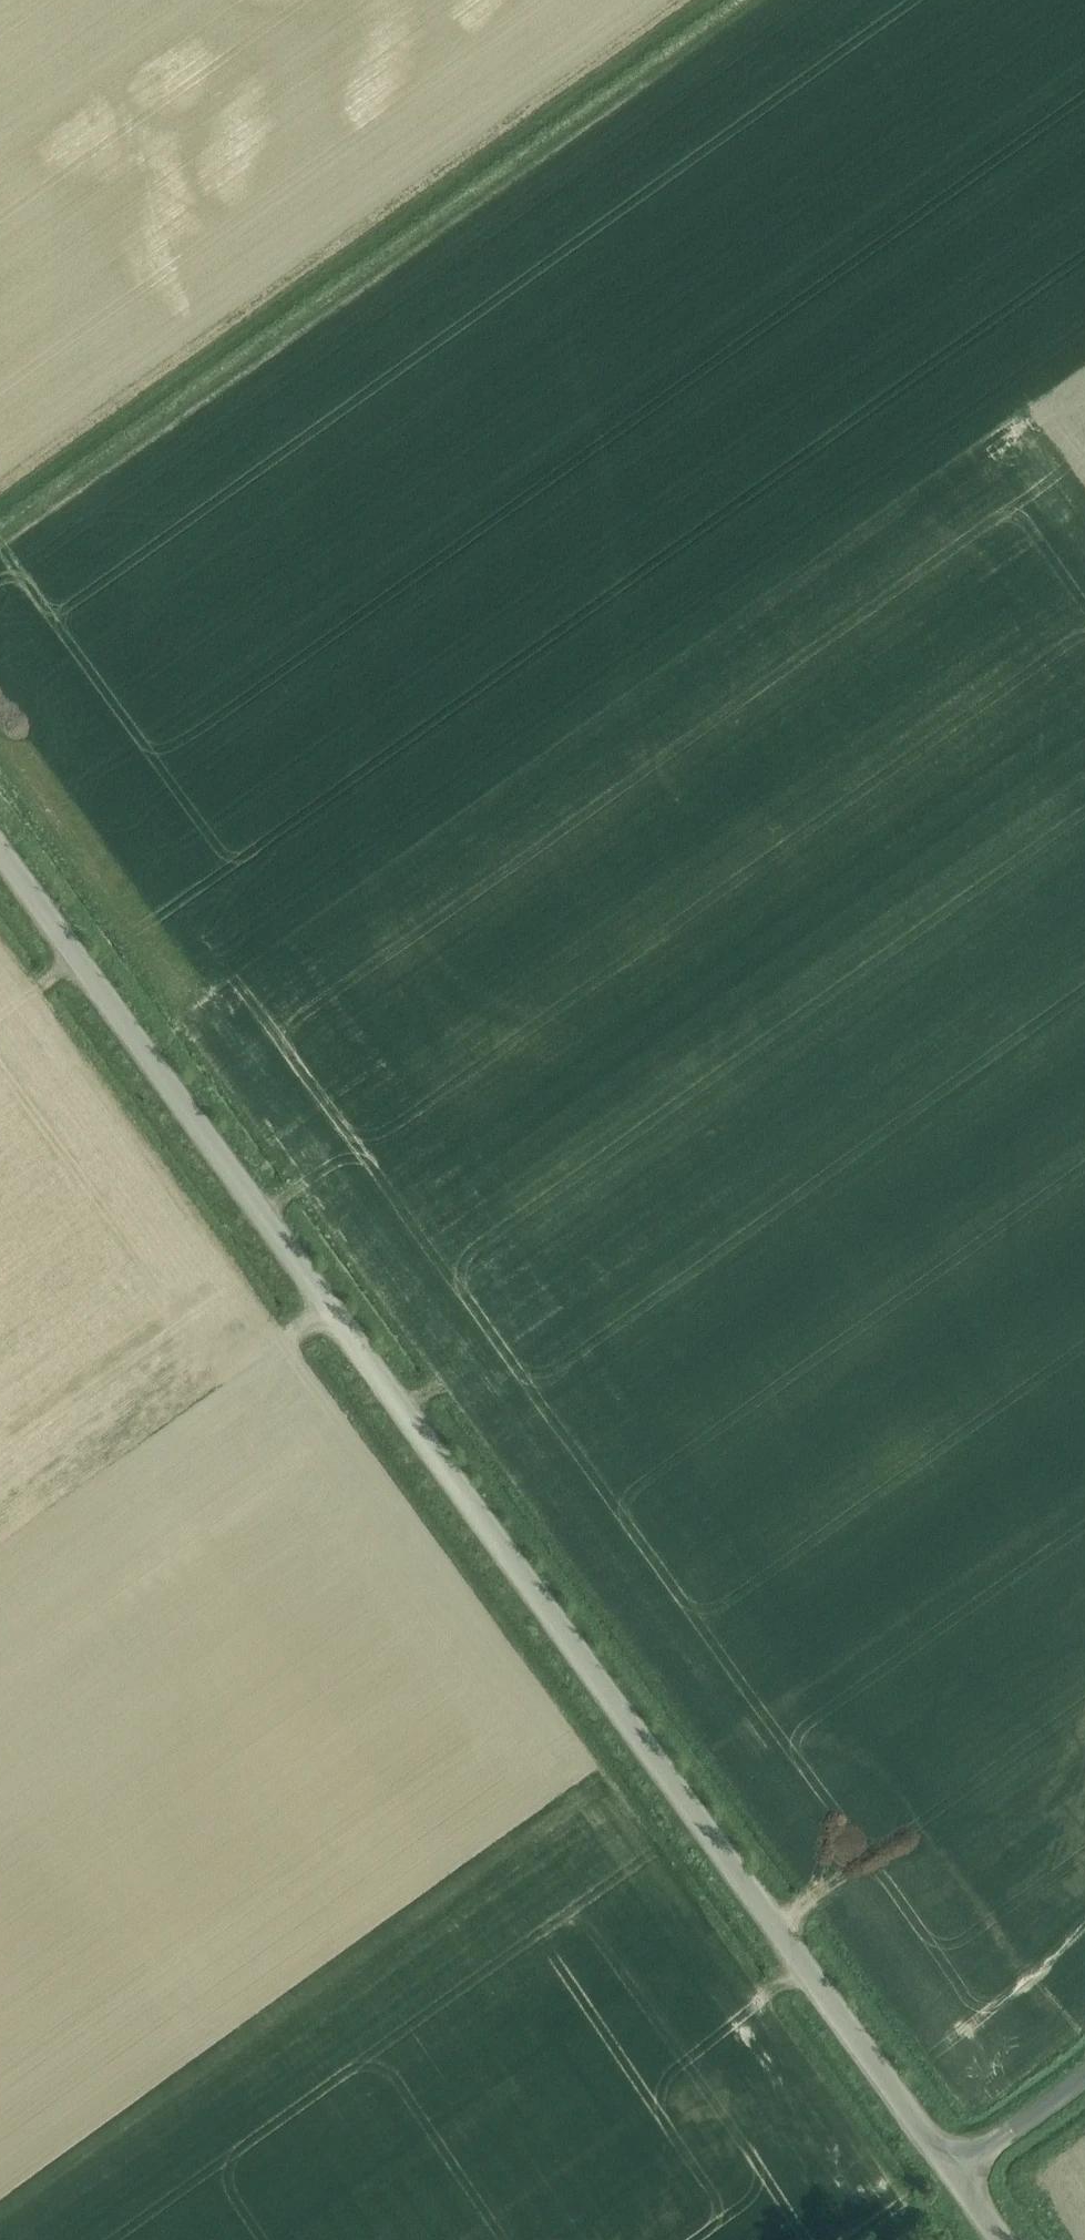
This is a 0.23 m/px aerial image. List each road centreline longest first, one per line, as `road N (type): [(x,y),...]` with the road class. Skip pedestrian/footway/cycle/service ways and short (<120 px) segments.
road 1 (tertiary): [(953,2169),(0,852)]
road 2 (unclassified): [(953,2169),(1084,2075)]

